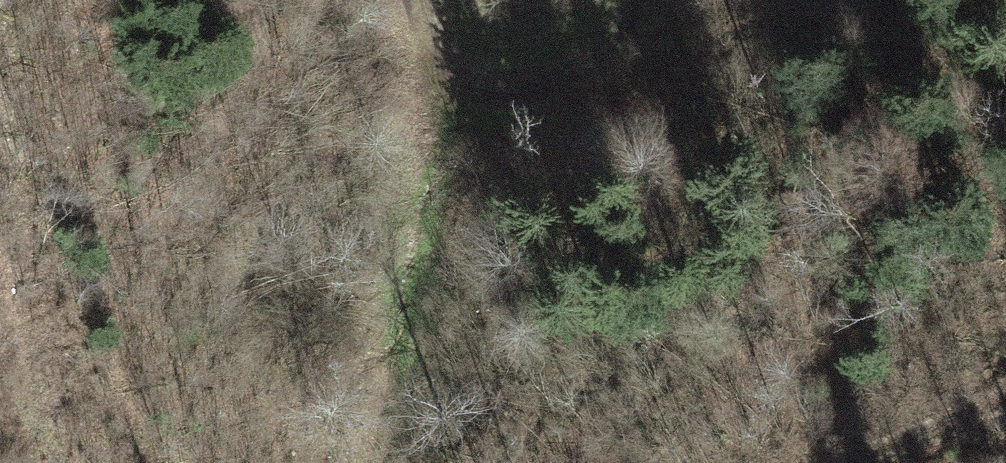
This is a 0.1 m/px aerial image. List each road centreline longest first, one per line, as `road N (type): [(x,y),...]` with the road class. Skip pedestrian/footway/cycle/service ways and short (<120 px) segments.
road 1 (track): [(633,0),(576,56),(518,83),(489,83),(448,64),(427,41),(413,0)]
road 2 (track): [(0,297),(40,462)]
road 3 (track): [(885,462),(1005,406)]

